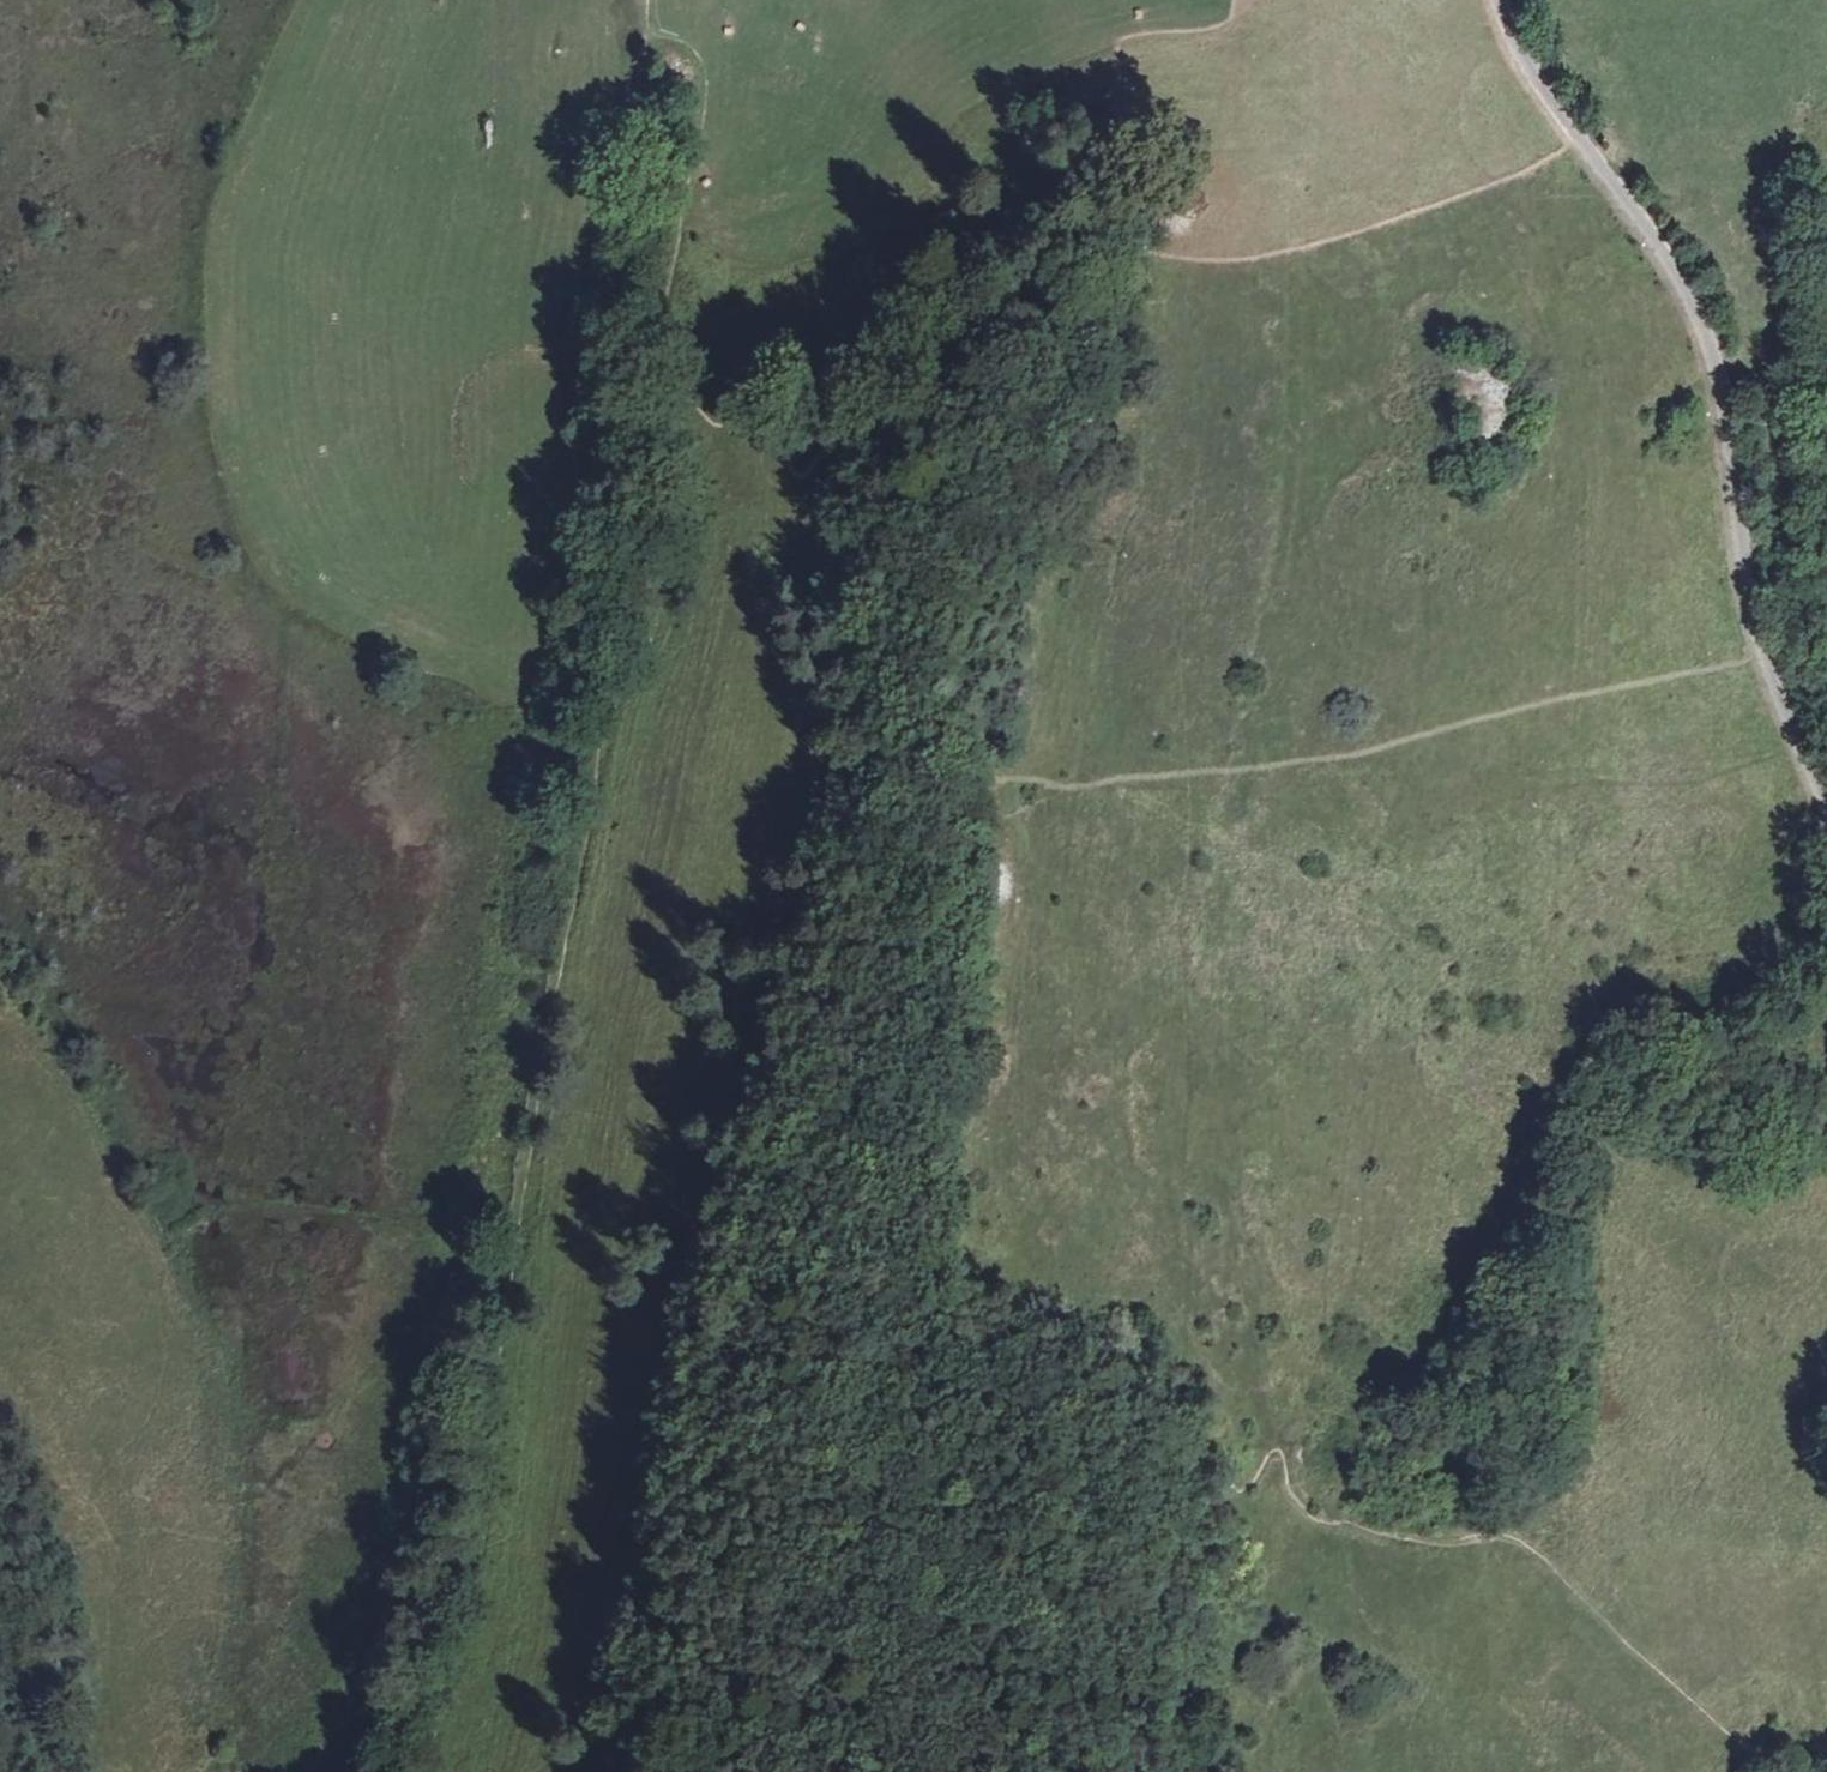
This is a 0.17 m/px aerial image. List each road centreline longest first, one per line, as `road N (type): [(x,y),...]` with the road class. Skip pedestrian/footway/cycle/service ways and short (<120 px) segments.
road 1 (unclassified): [(1826,805),(1748,610),(1711,337),(1535,72),(1497,0)]

